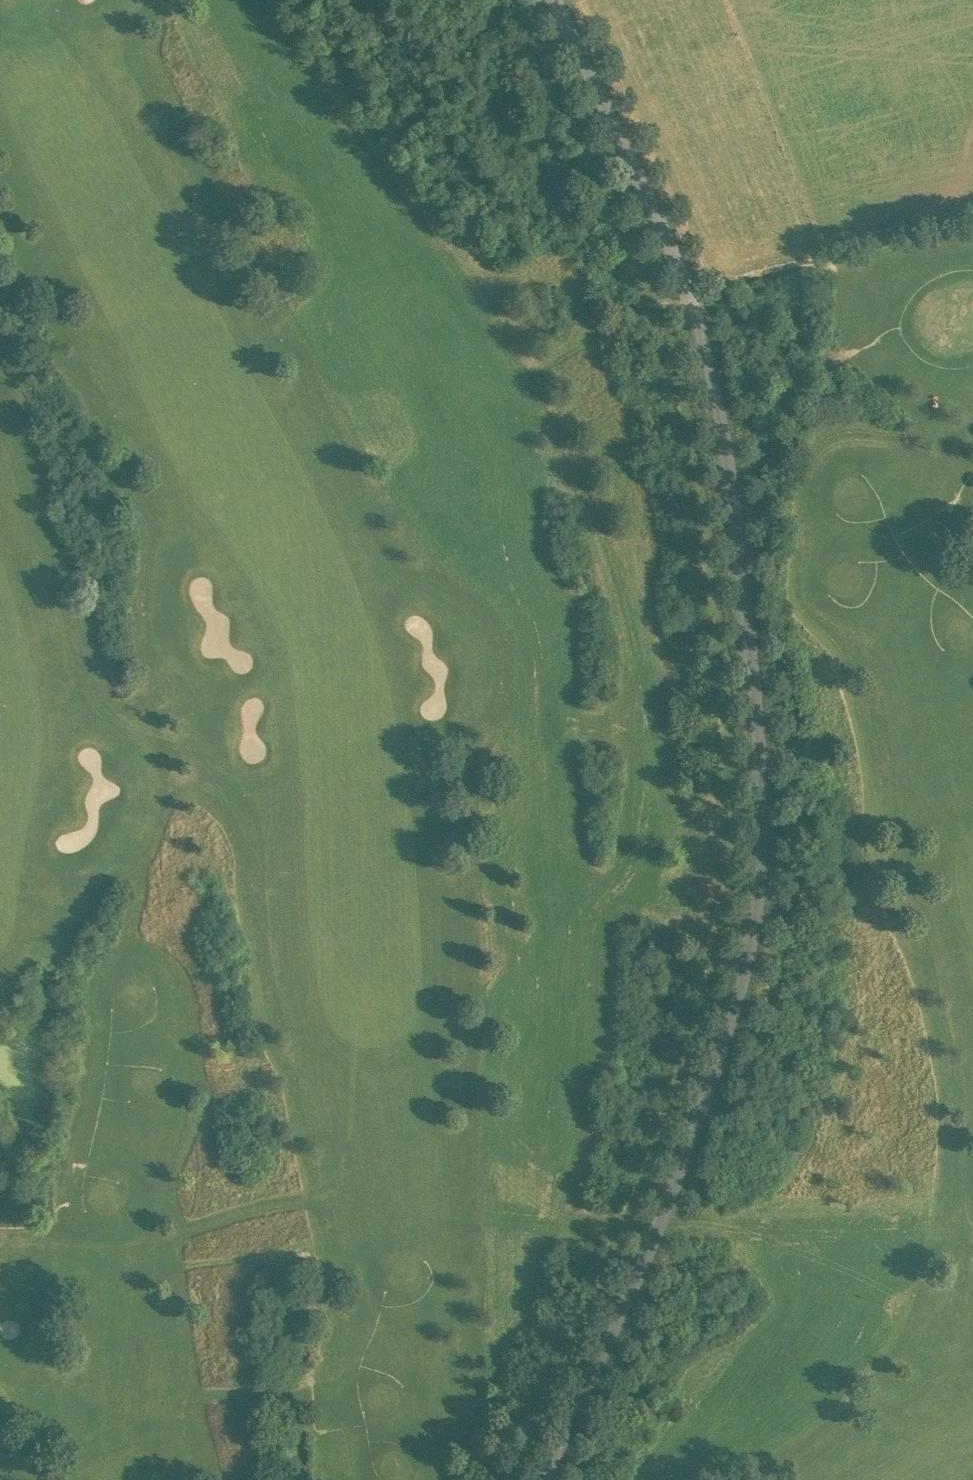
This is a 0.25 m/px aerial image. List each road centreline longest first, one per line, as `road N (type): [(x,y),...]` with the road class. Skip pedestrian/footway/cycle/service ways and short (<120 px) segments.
road 1 (unclassified): [(548,0),(677,279),(711,382),(757,798),(746,930),(705,1089),(537,1479)]

